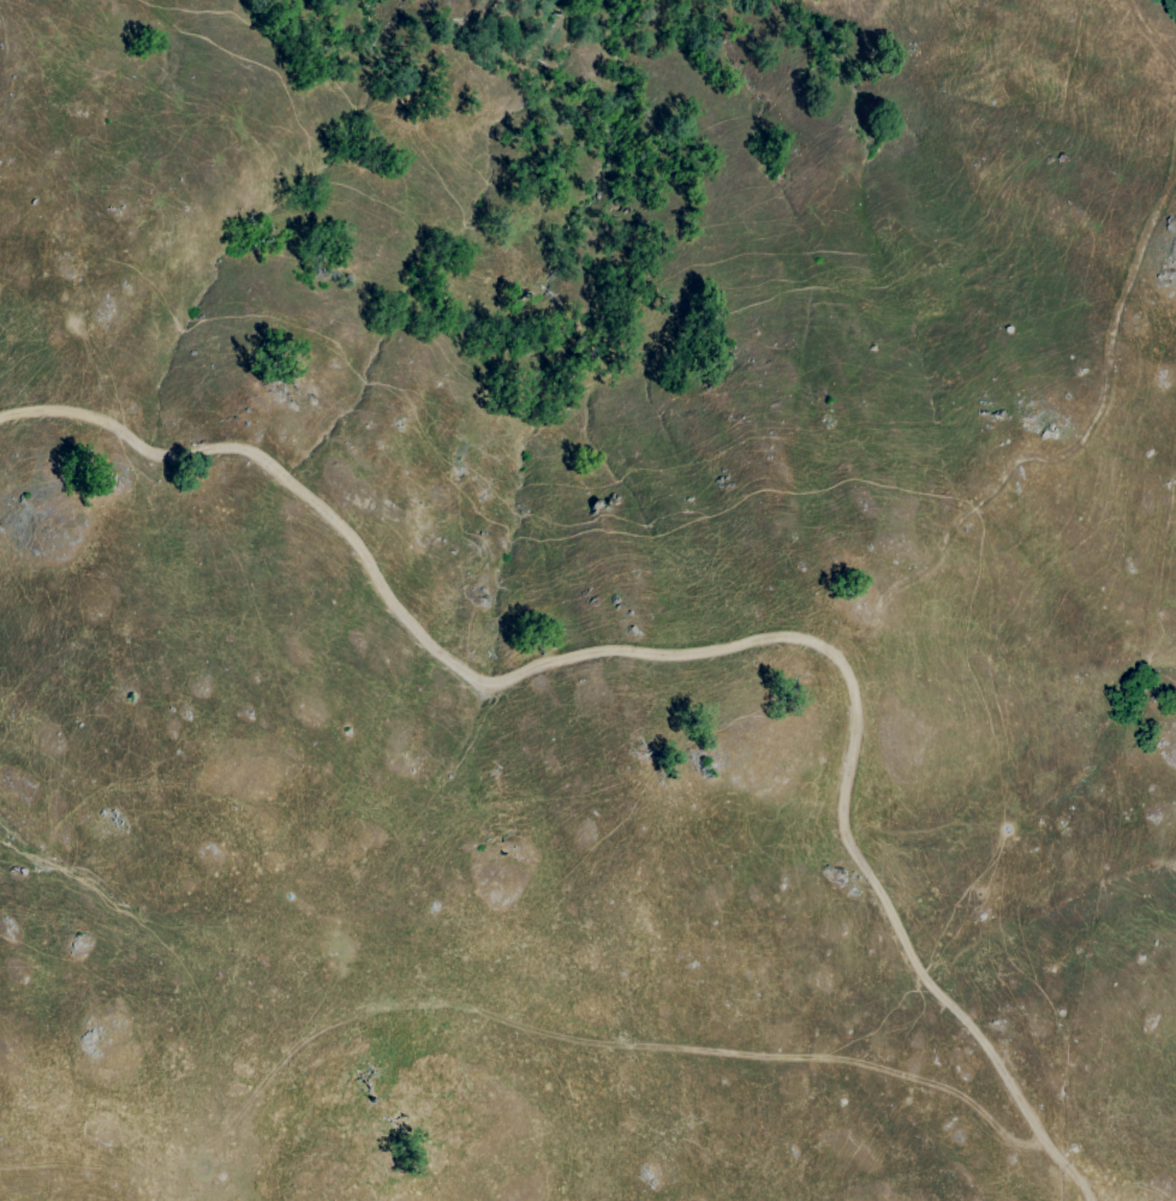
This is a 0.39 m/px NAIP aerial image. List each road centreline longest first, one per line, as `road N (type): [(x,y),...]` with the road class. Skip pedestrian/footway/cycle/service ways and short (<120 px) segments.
road 1 (residential): [(0,427),(31,416),(101,420),(161,454),(243,464),(298,490),(444,665),(517,677),(577,658),(687,663),(774,639),(822,656),(846,682),(846,831),(874,894),(935,999),(1088,1200)]

